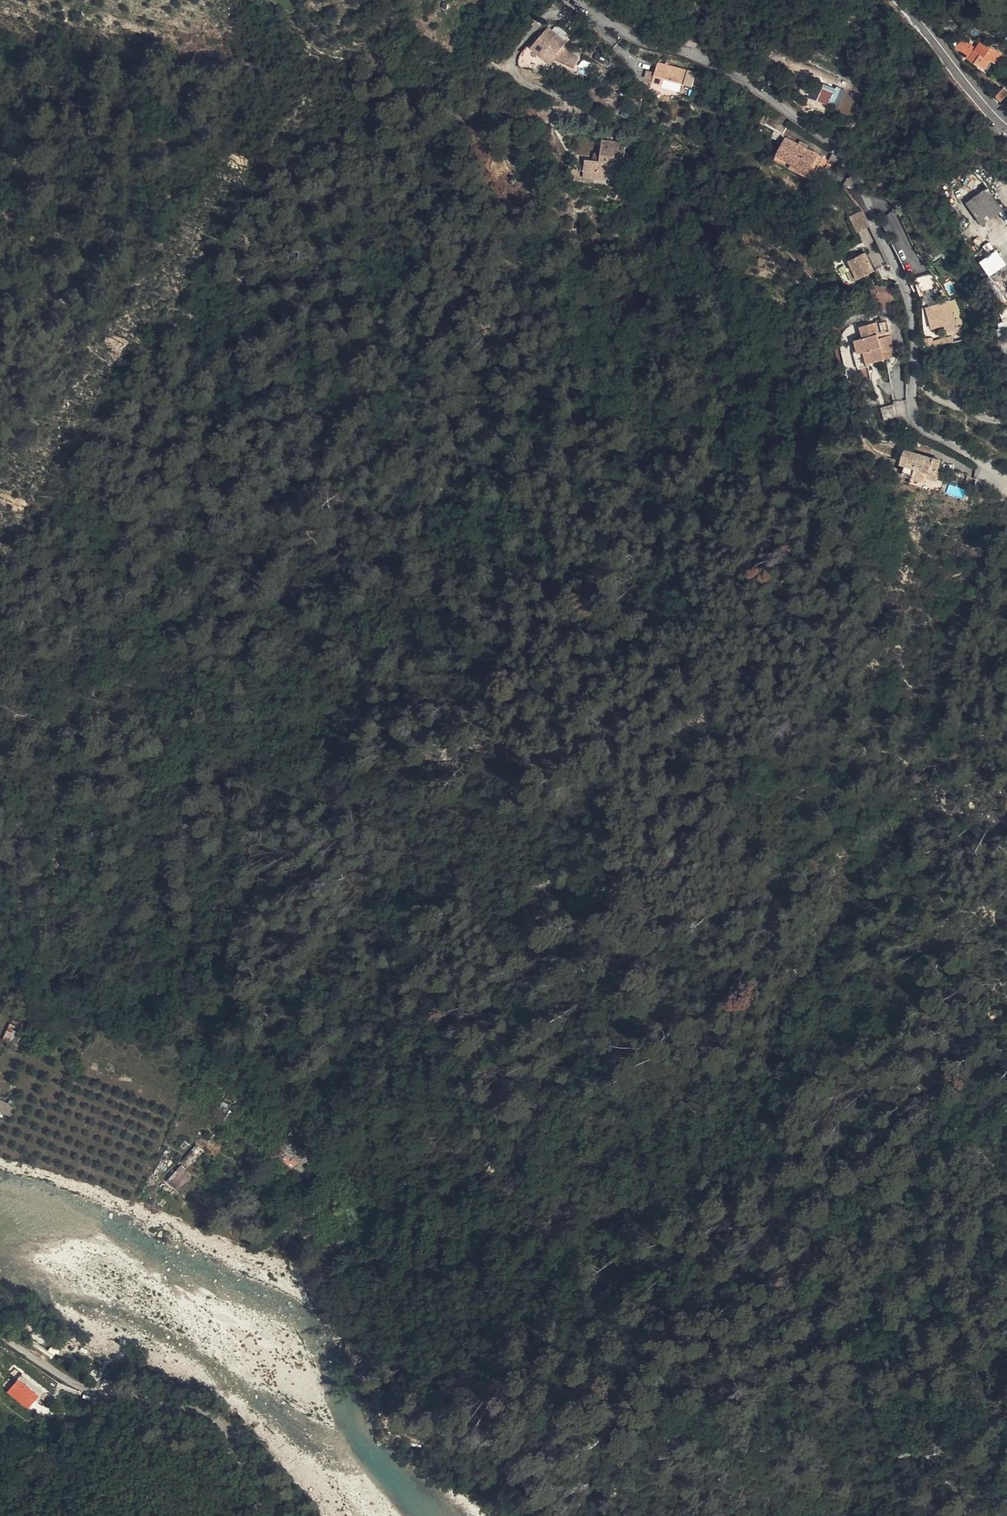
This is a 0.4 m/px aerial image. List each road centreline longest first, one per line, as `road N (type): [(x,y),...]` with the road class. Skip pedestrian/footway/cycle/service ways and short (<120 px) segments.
road 1 (unclassified): [(581,0),(621,32),(732,77),(843,158),(906,289),(912,422),(1006,483)]
road 2 (track): [(531,1515),(513,1478),(393,1427),(349,1344),(323,1319),(189,1256),(0,1186)]
road 3 (unclassified): [(0,1336),(86,1388),(218,1418),(263,1515)]
road 4 (secondary): [(1006,126),(899,0)]

